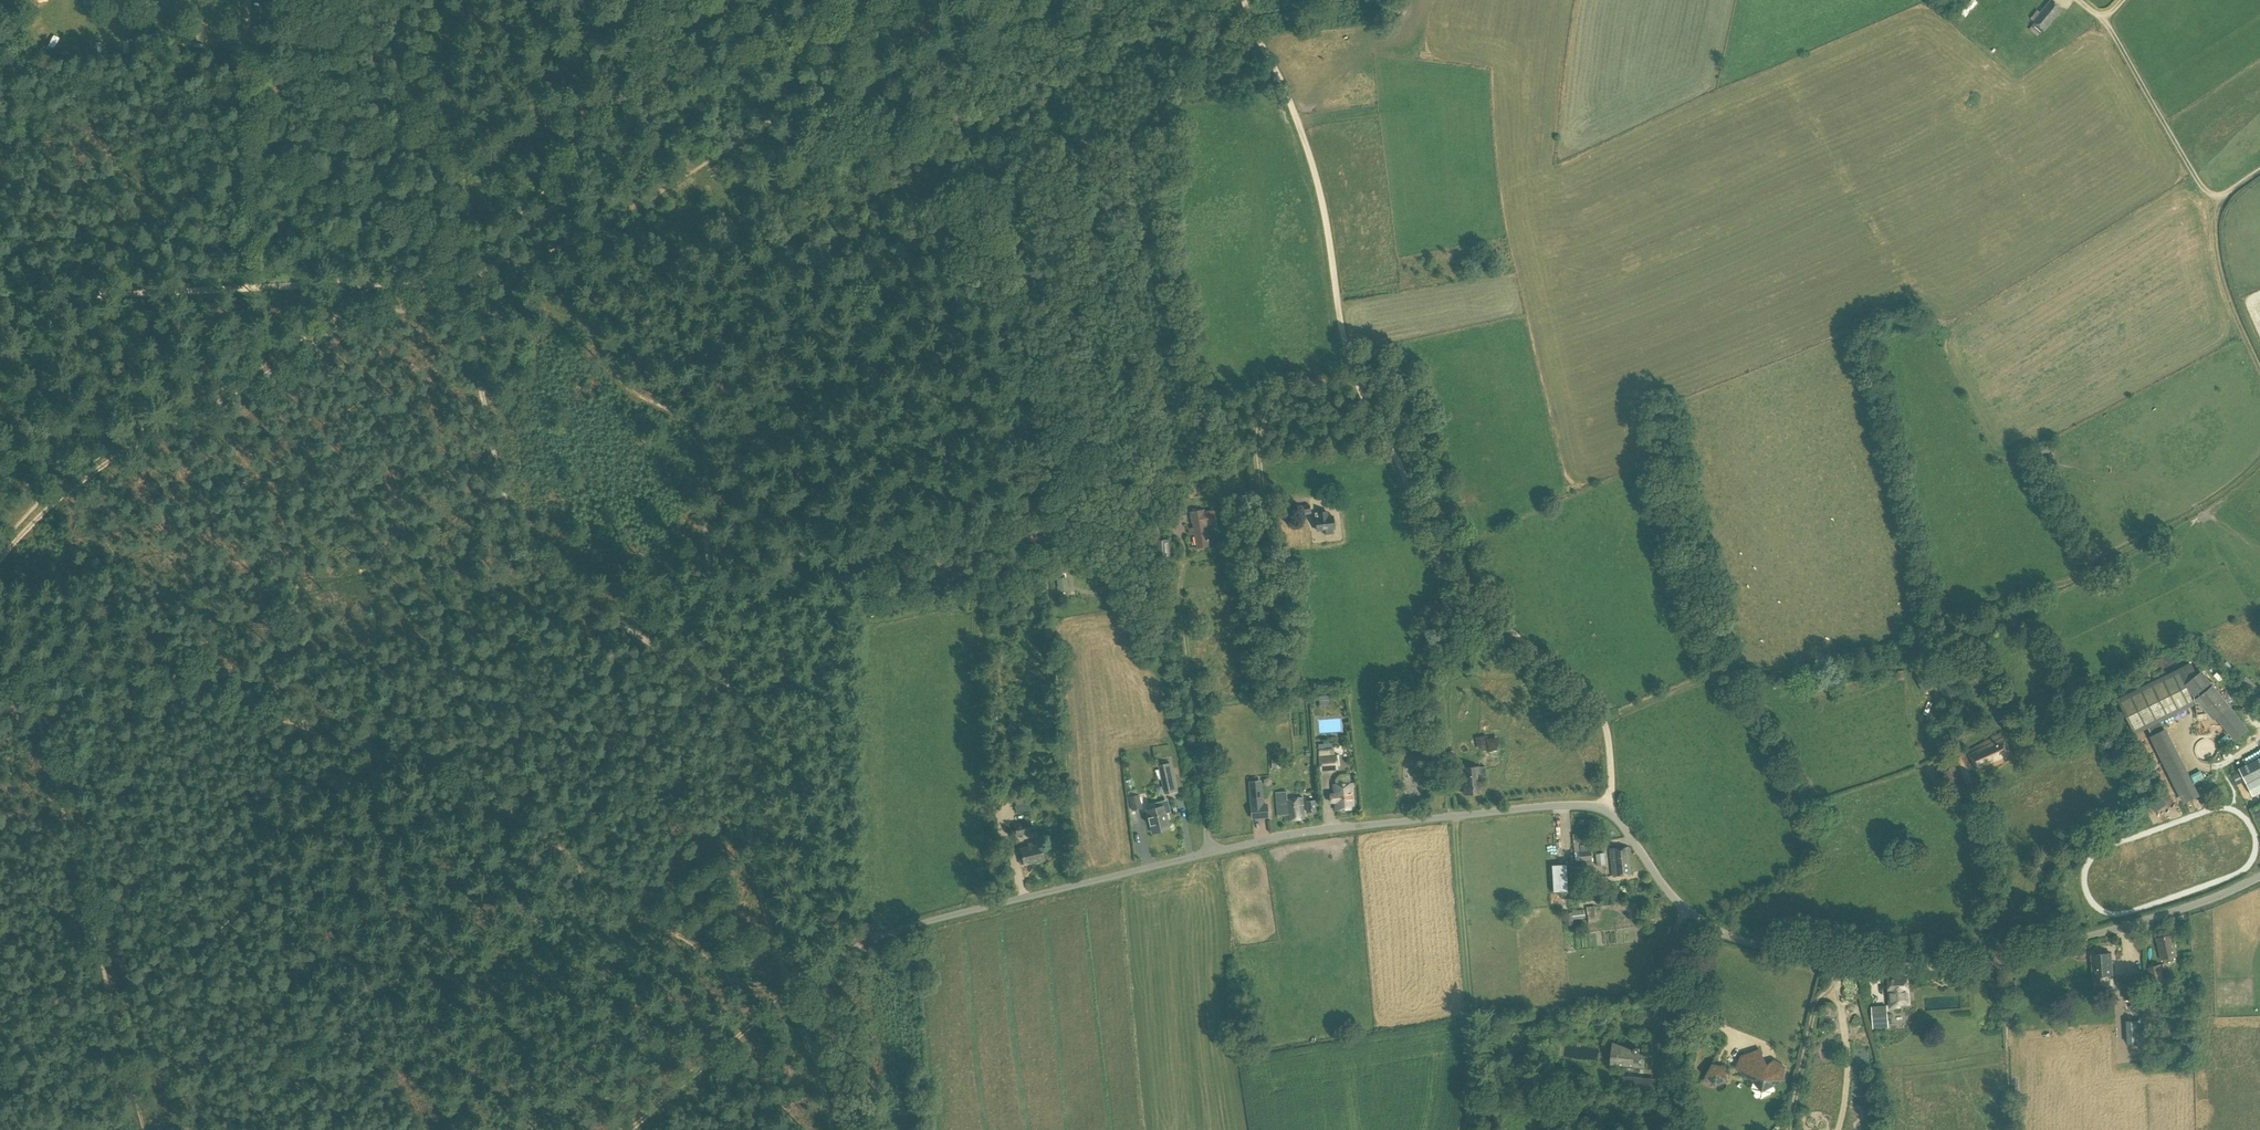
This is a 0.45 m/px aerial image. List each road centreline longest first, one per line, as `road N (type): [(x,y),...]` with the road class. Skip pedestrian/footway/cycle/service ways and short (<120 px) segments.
road 1 (unclassified): [(861,939),(1324,827),(1583,803),(1611,808),(1656,872),(1718,931),(1780,950),(1873,962),(2002,961),(2259,875)]
road 2 (track): [(1242,0),(1309,152),(1351,364),(1404,468),(1425,541),(1441,571),(1604,716),(1611,808)]
road 3 (track): [(788,976),(768,986),(727,973),(684,939),(603,898),(549,842),(412,764),(178,681),(25,648)]
road 4 (track): [(2259,472),(2074,579),(1761,672),(1718,665),(1604,716)]
road 5 (track): [(353,316),(464,305),(474,277),(640,139),(751,0)]
road 6 (track): [(731,700),(706,564),(705,447),(694,423),(624,391),(600,341),(582,319),(545,300),(524,263)]
road 7 (track): [(524,263),(755,138),(970,0)]
road 8 (track): [(731,700),(585,596),(510,515),(464,305)]
road 9 (track): [(25,648),(142,1129)]
road 10 (track): [(0,300),(474,277)]
road 11 (track): [(0,553),(79,480),(310,345),(384,284)]
road 12 (track): [(861,939),(788,976),(731,700)]
road 13 (track): [(1465,1129),(1475,1076),(1456,815)]
road 14 (track): [(247,284),(242,0)]
road 15 (track): [(1212,849),(1180,569)]
road 16 (track): [(2218,197),(2105,18),(2079,0)]
road 17 (track): [(790,990),(629,1129)]
road 18 (track): [(1355,374),(1276,396),(1258,452),(1262,509),(1274,509)]
road 19 (track): [(1840,958),(1837,984),(1816,1006),(1788,1129)]
road 20 (track): [(2218,197),(2224,286),(2259,370)]
road 21 (track): [(1652,1073),(1677,923),(1688,907)]
road 22 (track): [(2002,961),(2014,1129)]
road 23 (track): [(788,976),(824,1129)]
road 24 (track): [(1837,984),(1847,1087),(1838,1129)]

